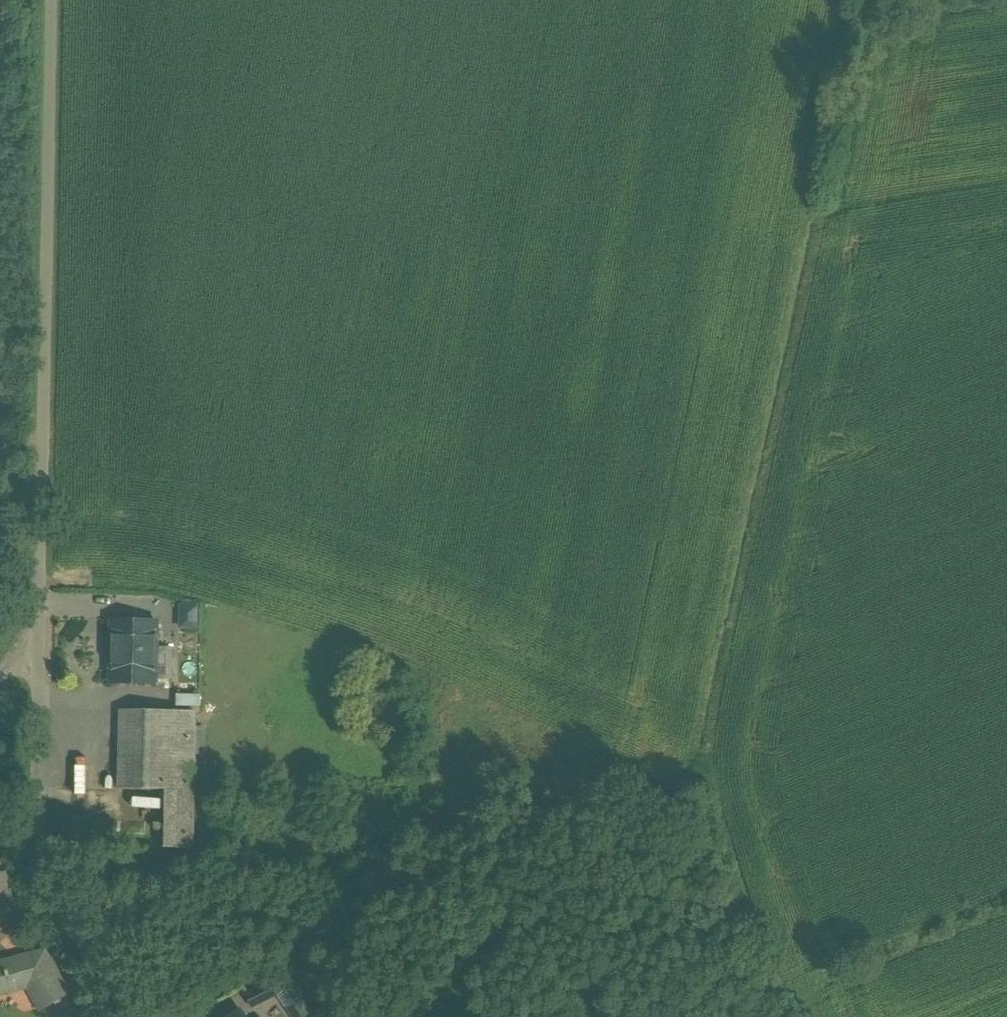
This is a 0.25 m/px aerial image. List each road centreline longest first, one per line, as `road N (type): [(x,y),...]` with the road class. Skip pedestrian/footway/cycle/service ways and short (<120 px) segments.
road 1 (unclassified): [(50,0),(32,864),(139,1016)]

